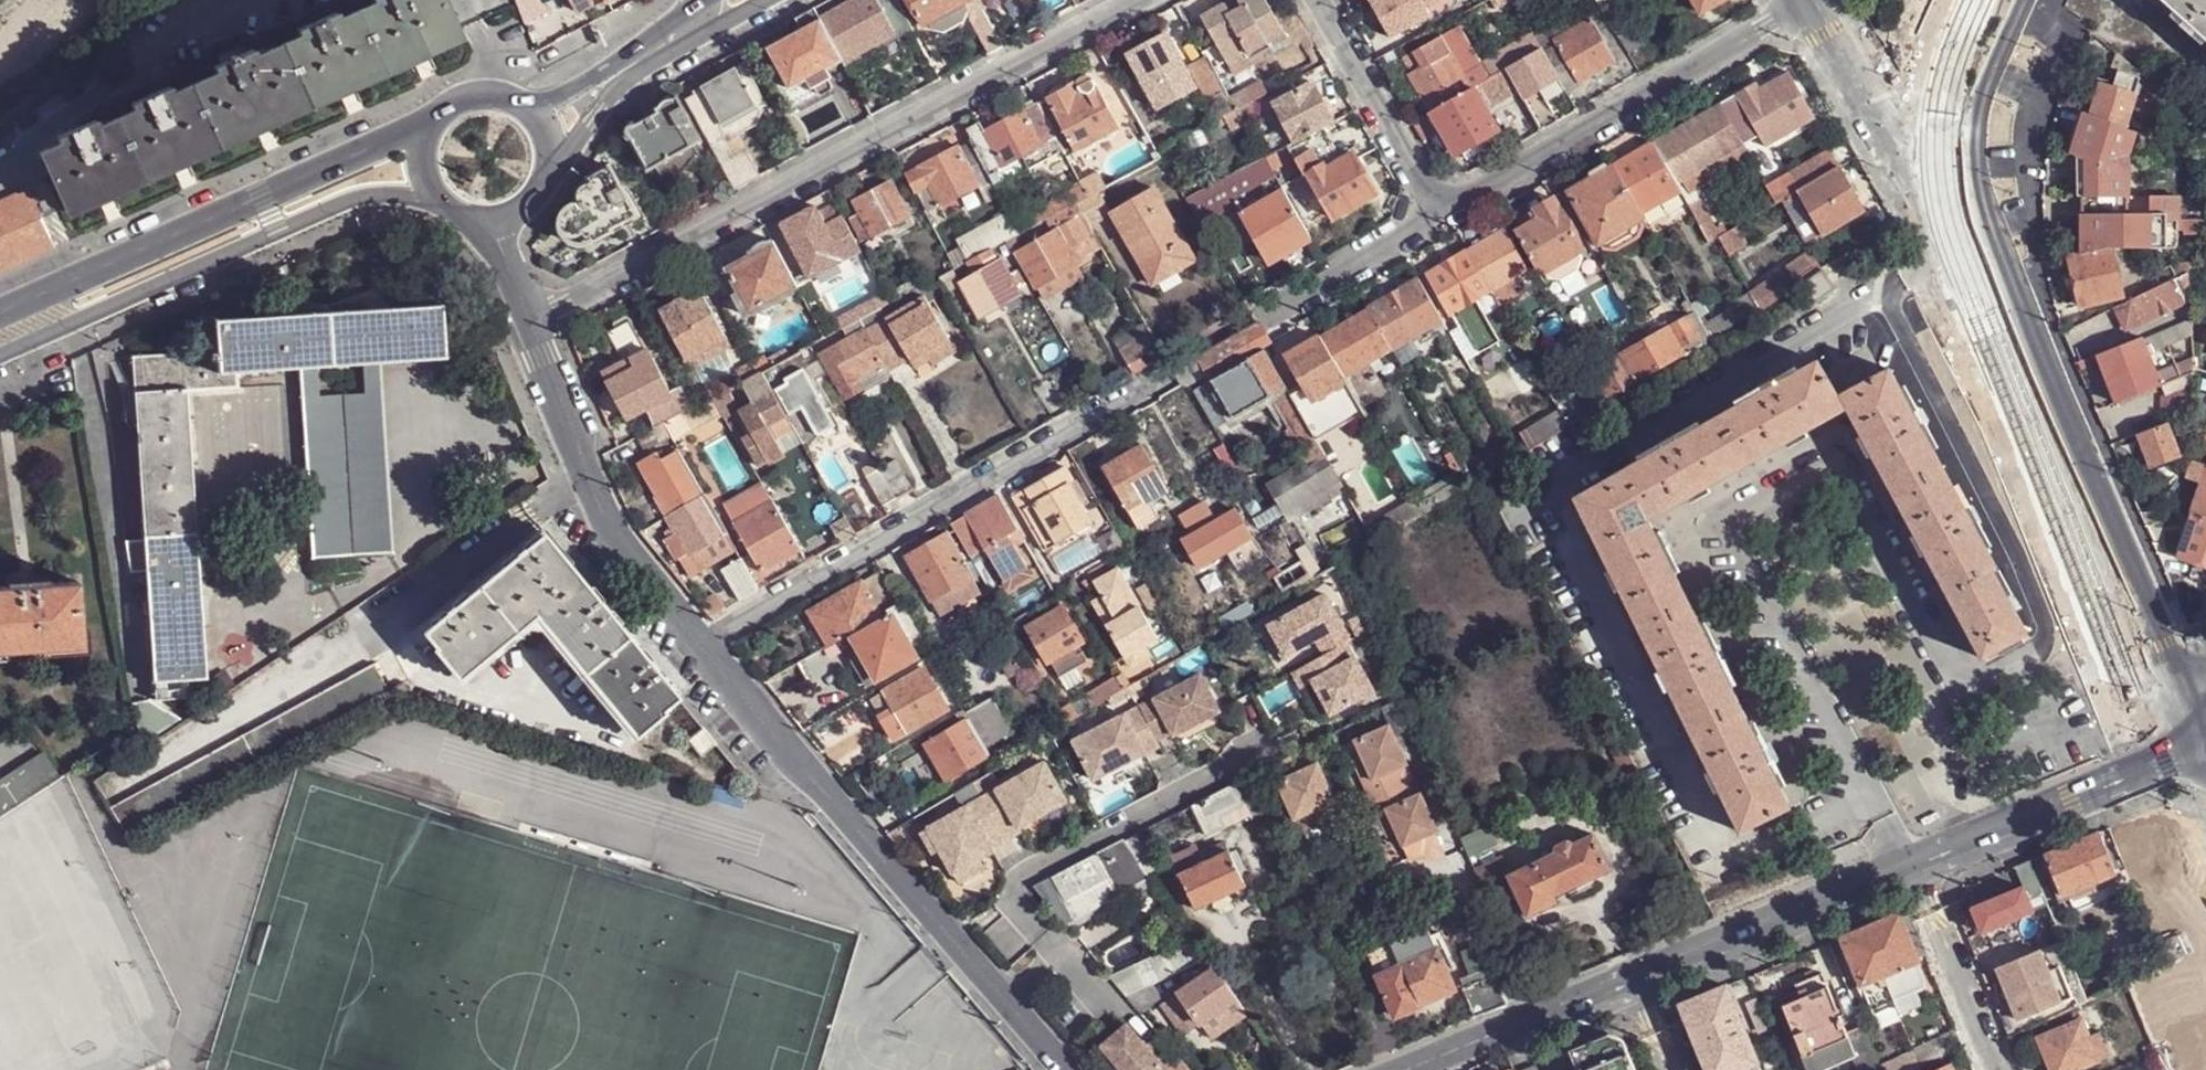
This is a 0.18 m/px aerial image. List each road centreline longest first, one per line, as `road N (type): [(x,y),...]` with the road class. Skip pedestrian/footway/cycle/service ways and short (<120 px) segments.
road 1 (residential): [(528,315),(1132,0)]
road 2 (secondary): [(2205,744),(1986,229)]
road 3 (residential): [(1169,369),(699,647)]
road 4 (residential): [(699,647),(787,738),(1007,1000)]
road 5 (tertiary): [(0,360),(367,196),(433,197)]
road 6 (tertiary): [(425,133),(0,320)]
road 7 (residential): [(1815,3),(1443,218)]
road 8 (residential): [(528,315),(584,467),(632,562),(699,647)]
road 9 (residential): [(1062,956),(1017,902),(1019,881),(1266,751)]
road 10 (tertiary): [(1919,867),(2205,755)]
road 11 (tertiary): [(1635,979),(1919,867)]
road 12 (secondary): [(1815,3),(1880,114),(1933,185),(1986,229)]
road 13 (residential): [(1443,218),(1318,0)]
road 14 (tertiary): [(1410,1069),(1635,979)]
road 15 (residential): [(1986,229),(1974,150),(1978,106),(2024,0)]
road 16 (residential): [(2000,1069),(1919,867)]
road 17 (residential): [(1268,321),(1443,218)]
road 18 (tertiary): [(701,2),(539,116)]
road 19 (tertiary): [(551,174),(625,82),(688,41)]
road 20 (tertiary): [(539,116),(523,101),(484,91),(448,103),(425,133)]

